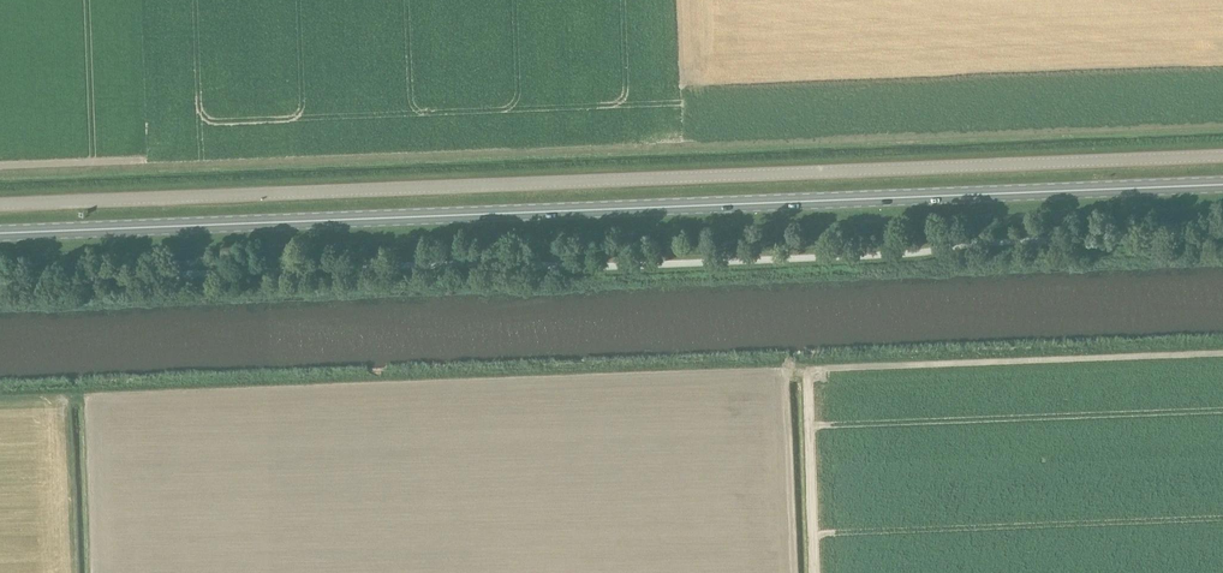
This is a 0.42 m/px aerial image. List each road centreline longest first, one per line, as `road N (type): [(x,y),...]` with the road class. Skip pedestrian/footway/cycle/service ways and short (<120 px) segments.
road 1 (primary): [(1222,184),(0,233)]
road 2 (unclassified): [(1222,155),(0,204)]

